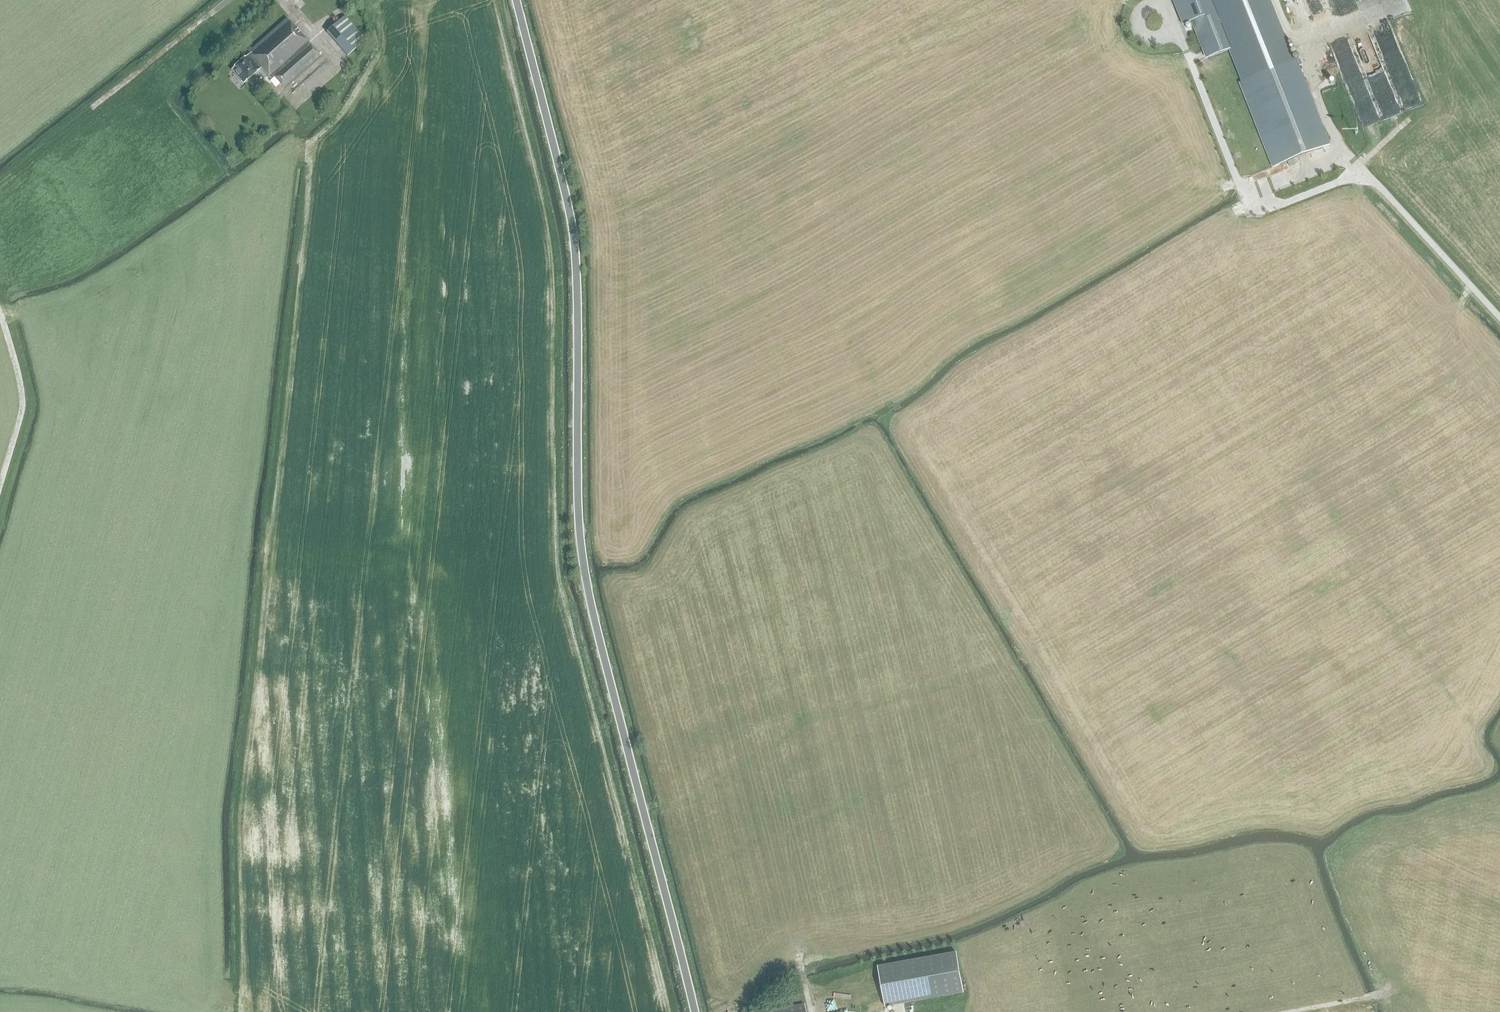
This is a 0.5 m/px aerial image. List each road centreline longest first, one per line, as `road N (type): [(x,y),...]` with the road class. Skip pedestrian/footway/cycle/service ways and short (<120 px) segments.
road 1 (unclassified): [(695,1011),(582,559),(574,247),(515,0)]
road 2 (track): [(0,313),(24,394),(0,478)]

